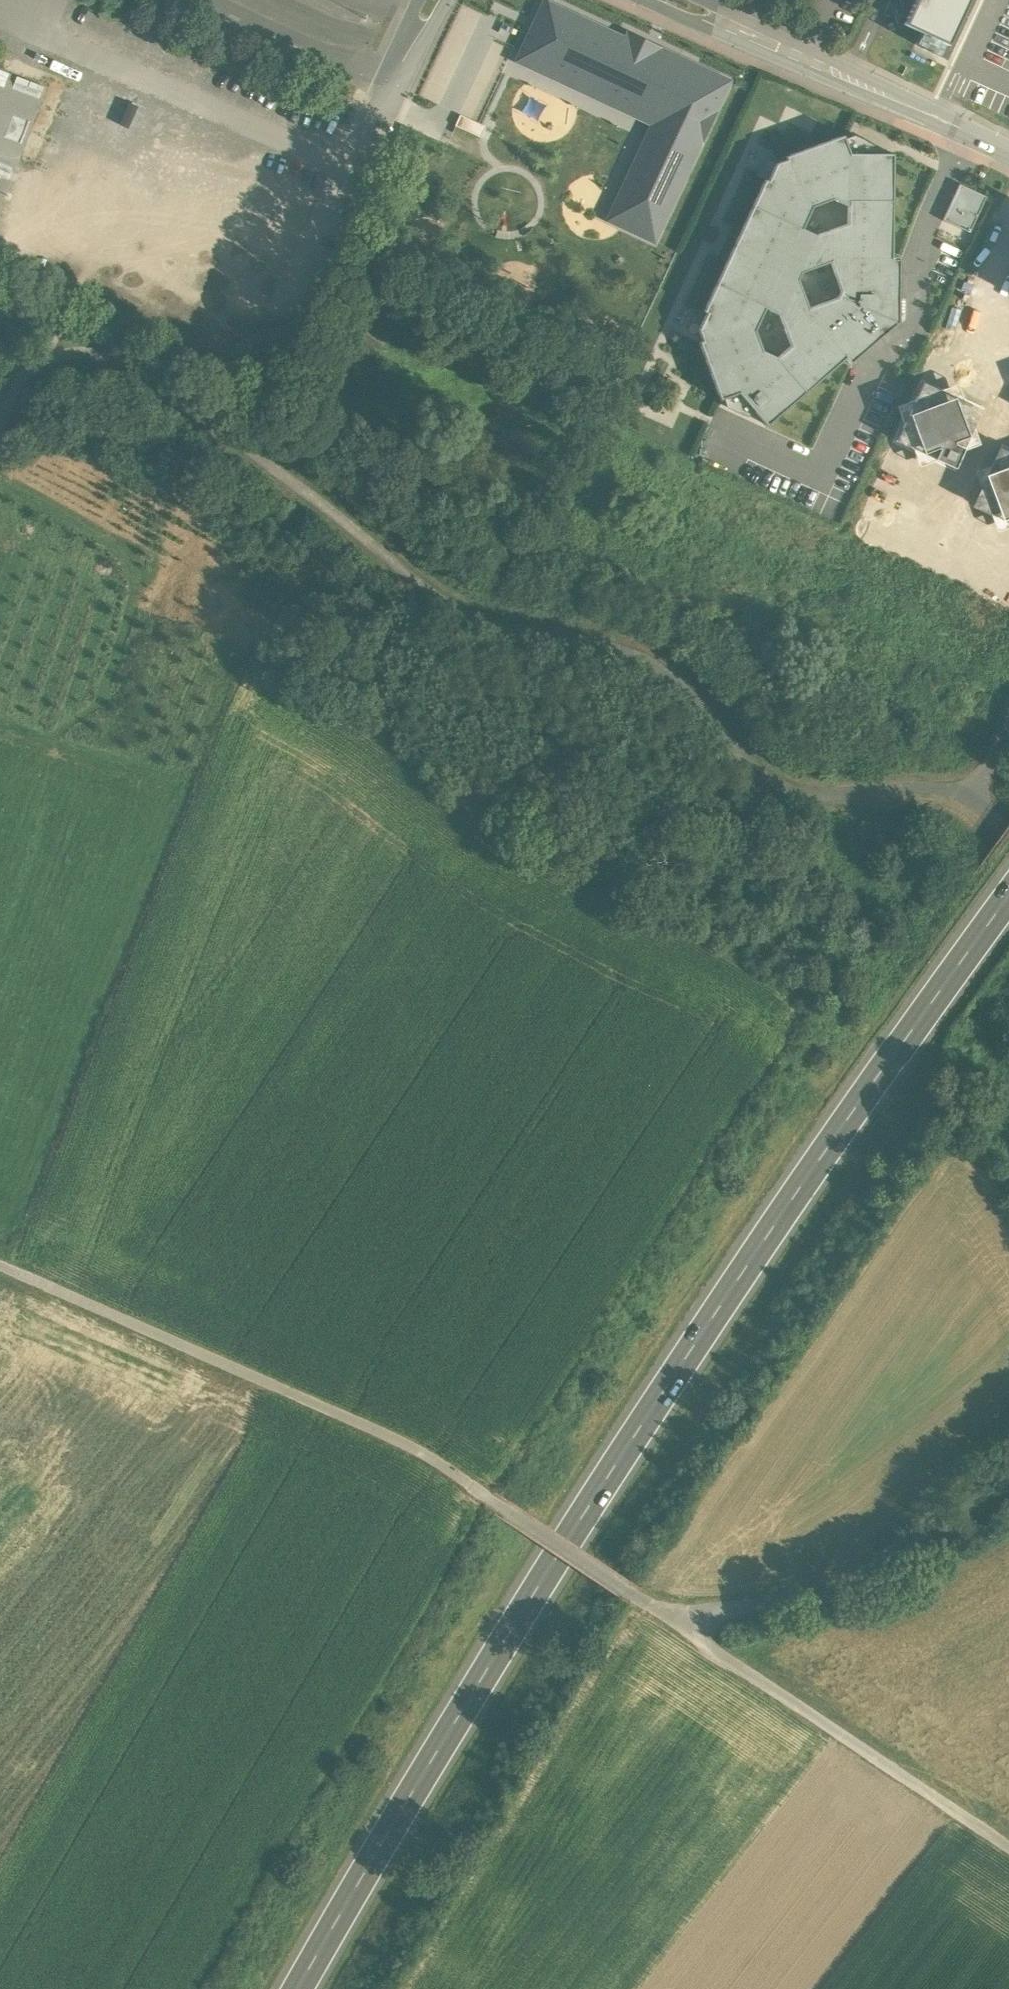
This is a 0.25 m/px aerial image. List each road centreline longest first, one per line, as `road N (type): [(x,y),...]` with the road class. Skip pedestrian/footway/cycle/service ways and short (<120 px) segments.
road 1 (primary): [(303,1988),(532,1596),(762,1244),(1008,899)]
road 2 (track): [(0,422),(29,374),(51,358),(88,353),(124,366),(195,404),(480,628),(608,647),(663,671),(762,778),(791,793),(946,790),(984,813),(1008,854)]
road 3 (track): [(694,1641),(438,1467),(0,1272)]
road 4 (track): [(1008,1849),(694,1641)]
road 5 (unclassified): [(672,0),(1008,153)]
road 6 (track): [(694,1641),(711,1624),(853,1599),(1008,1518)]

